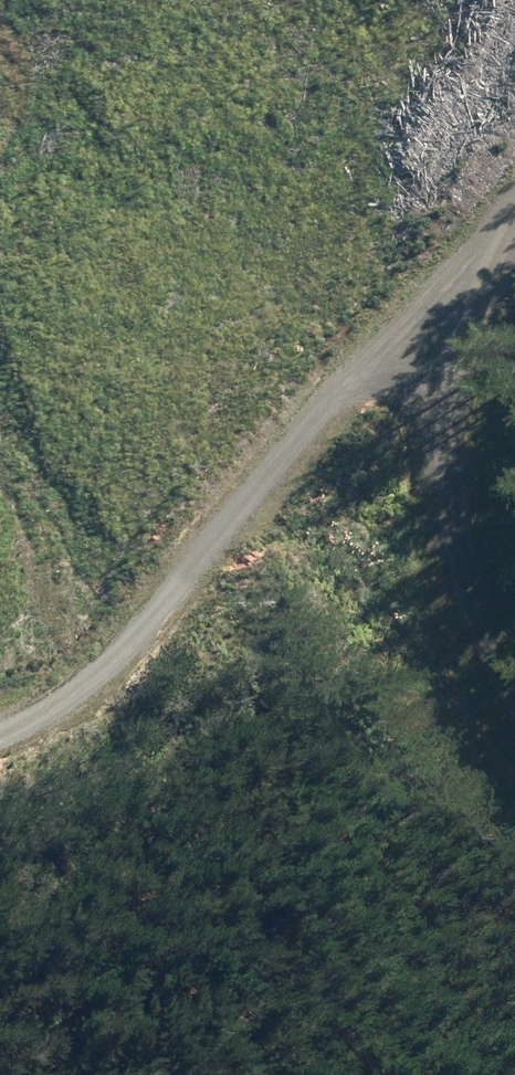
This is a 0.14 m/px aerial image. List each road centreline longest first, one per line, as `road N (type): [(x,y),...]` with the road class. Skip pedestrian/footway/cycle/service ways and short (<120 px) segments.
road 1 (track): [(0,736),(103,678),(300,447),(498,240)]
road 2 (track): [(514,719),(476,655),(436,506),(440,390),(514,214)]

